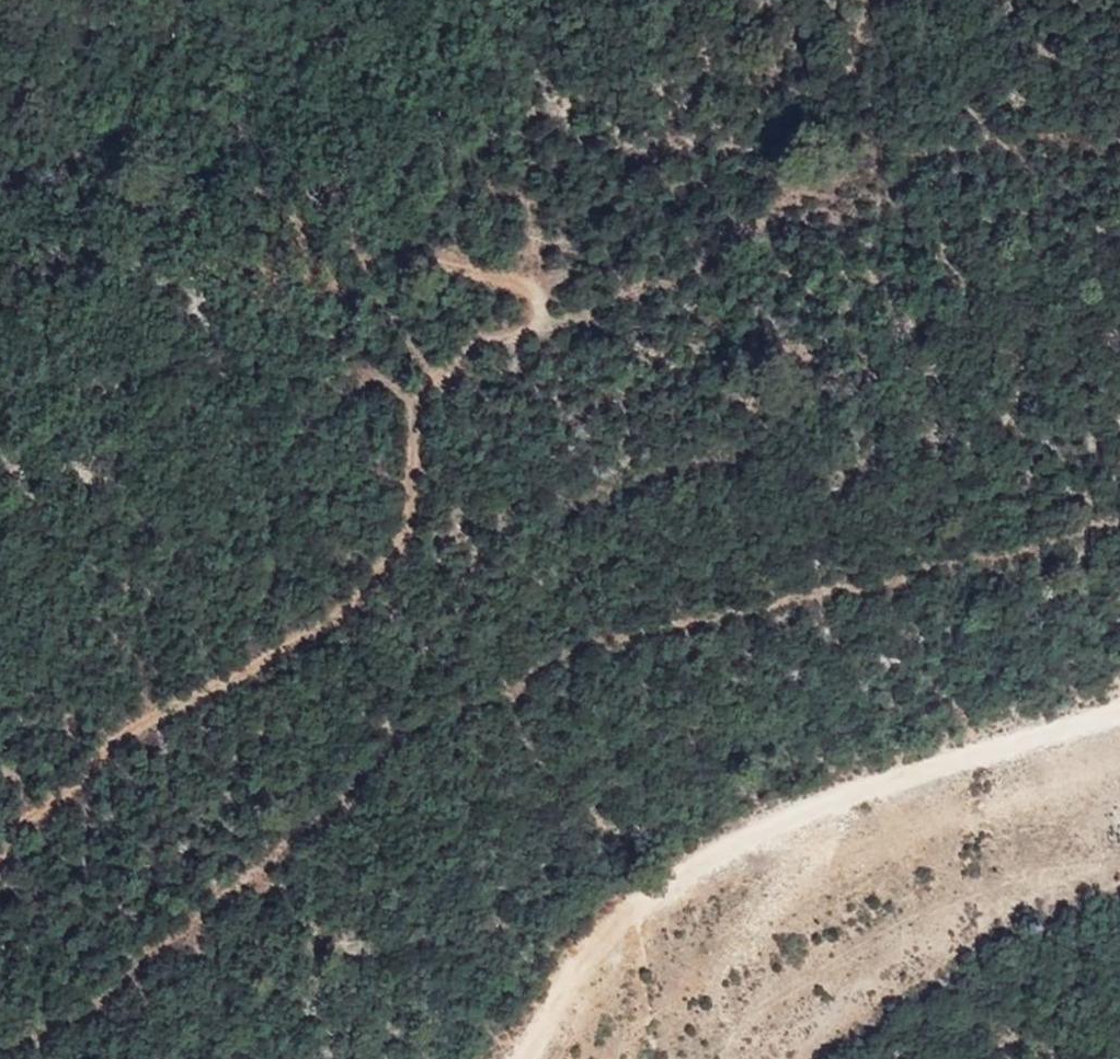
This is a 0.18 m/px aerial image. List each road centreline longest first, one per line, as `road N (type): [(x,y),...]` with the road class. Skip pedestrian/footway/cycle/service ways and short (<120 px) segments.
road 1 (track): [(520,1058),(638,879),(1119,715)]

